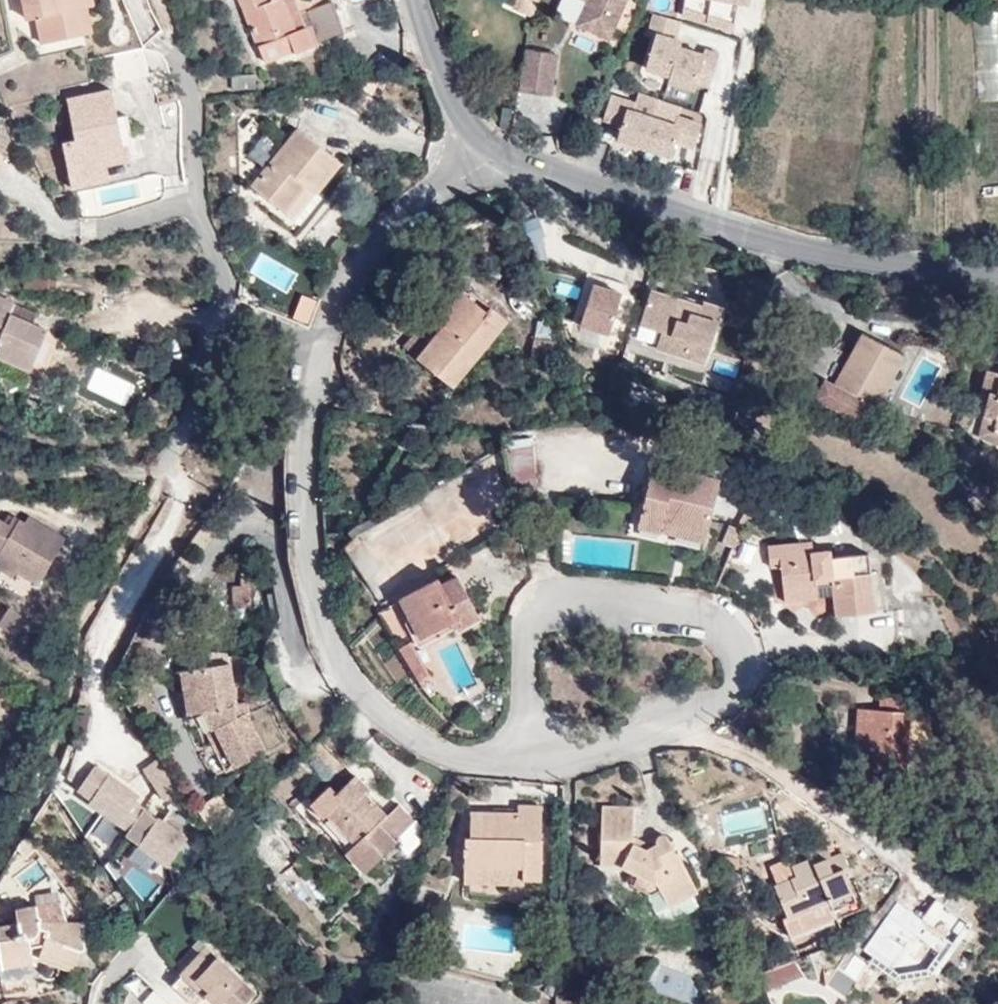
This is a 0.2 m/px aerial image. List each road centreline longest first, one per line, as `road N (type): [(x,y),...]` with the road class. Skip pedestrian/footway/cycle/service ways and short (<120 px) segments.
road 1 (residential): [(525,760),(448,755),(382,715),(349,681),(327,642),(310,575),(302,476),(307,414),(356,261),(489,145)]
road 2 (residential): [(525,760),(525,651),(533,622),(546,610),(586,601),(689,614),(735,648),(735,689),(708,716),(543,758)]
road 3 (residential): [(489,145),(769,242),(997,276)]
road 4 (residential): [(417,0),(449,94),(489,145)]

